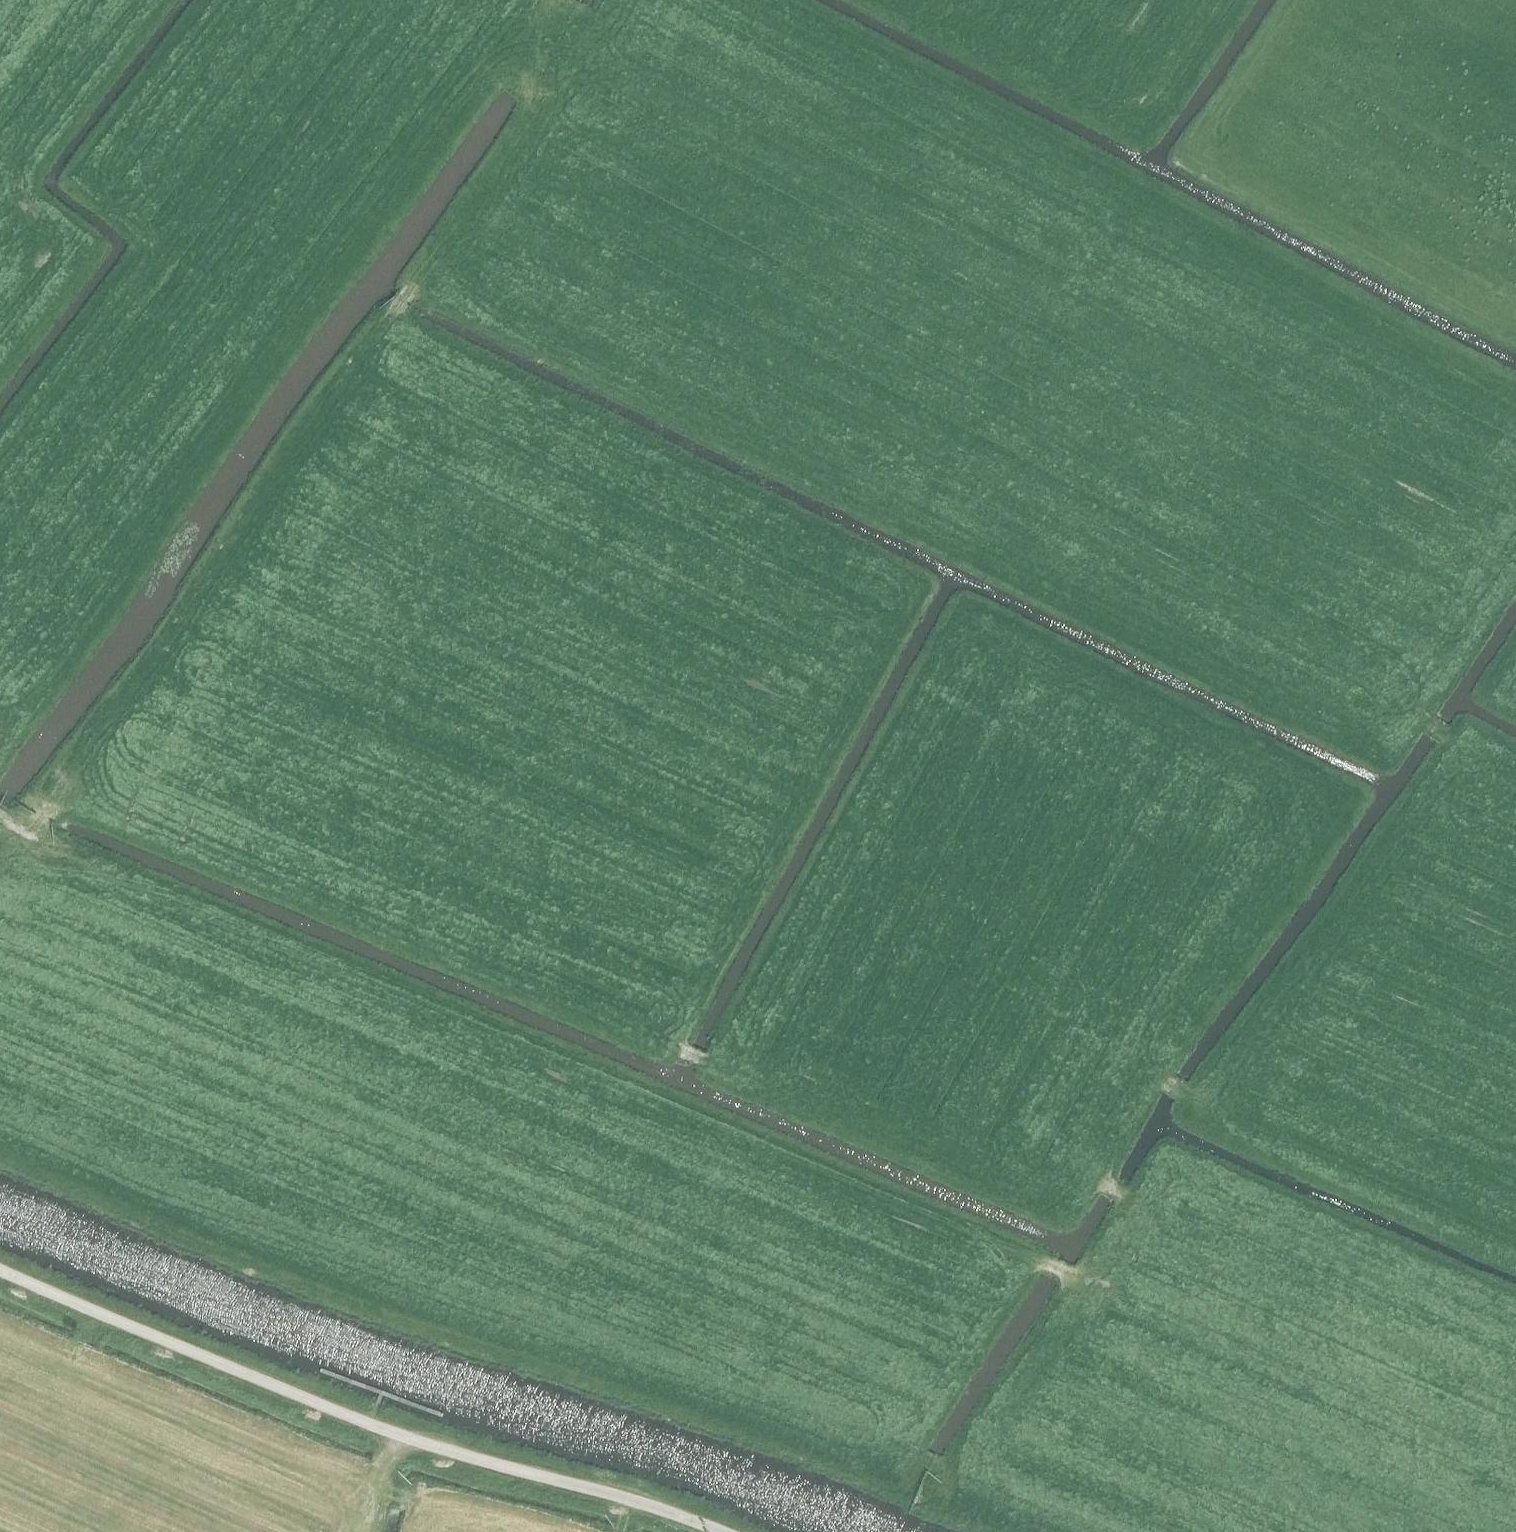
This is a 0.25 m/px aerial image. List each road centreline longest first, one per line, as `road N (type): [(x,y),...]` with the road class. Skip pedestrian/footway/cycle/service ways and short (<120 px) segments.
road 1 (unclassified): [(721,1531),(413,1441),(0,1269)]

